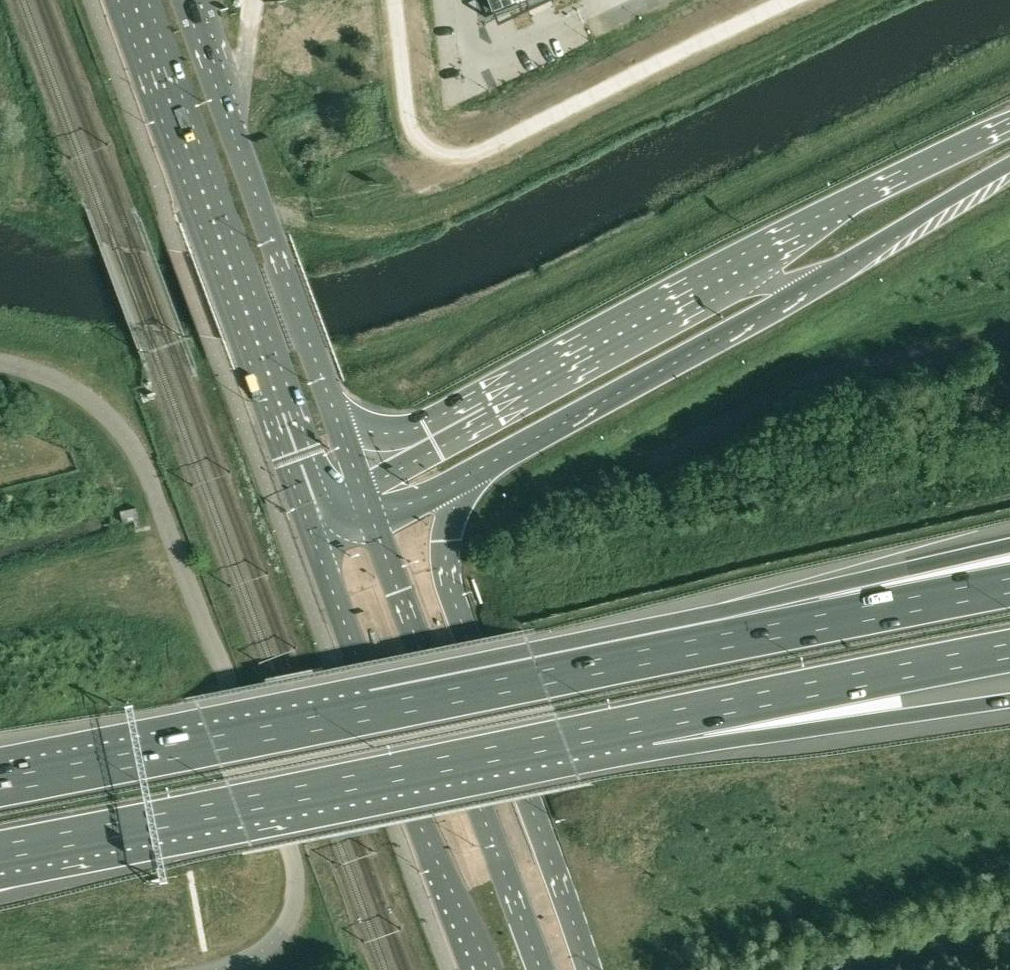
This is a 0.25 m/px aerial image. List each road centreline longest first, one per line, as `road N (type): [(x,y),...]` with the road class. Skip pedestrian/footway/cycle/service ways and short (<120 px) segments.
road 1 (unclassified): [(214,969),(263,951),(288,920),(297,887),(283,825),(131,442),(80,392),(0,363)]
road 2 (motorway): [(0,852),(636,727)]
road 3 (motorway): [(586,969),(448,579),(456,507),(511,451)]
road 4 (primary): [(118,0),(302,518)]
road 5 (motorway): [(526,679),(0,784)]
road 6 (motorway): [(1009,545),(620,637),(526,679)]
road 7 (primary): [(354,466),(184,0)]
road 8 (motorway): [(1009,586),(526,679)]
road 9 (primary): [(302,518),(480,969)]
road 10 (primary): [(541,969),(373,521)]
road 11 (motorway): [(770,255),(431,436),(354,466)]
road 12 (motorway): [(636,727),(1009,654)]
road 13 (motorway): [(636,727),(822,727),(1009,701)]
road 14 (motorway): [(511,451),(809,288)]
road 15 (motorway): [(1009,125),(860,199),(770,255)]
road 16 (motorway): [(809,288),(1009,165)]
road 17 (motorway): [(373,521),(511,451)]

